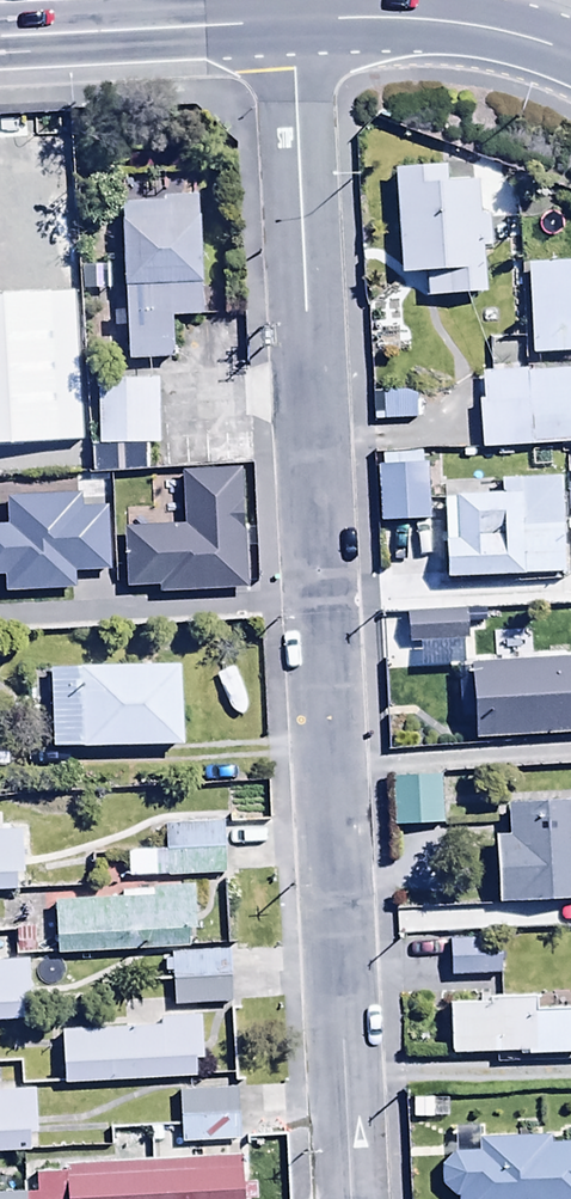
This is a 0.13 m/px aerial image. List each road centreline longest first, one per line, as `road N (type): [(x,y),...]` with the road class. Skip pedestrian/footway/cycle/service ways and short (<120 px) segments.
road 1 (residential): [(350,1198),(291,28)]
road 2 (trunk): [(291,28),(0,41)]
road 3 (trunk): [(446,32),(291,28)]
road 4 (trunk): [(570,61),(446,32)]
road 5 (residential): [(446,32),(565,0)]

